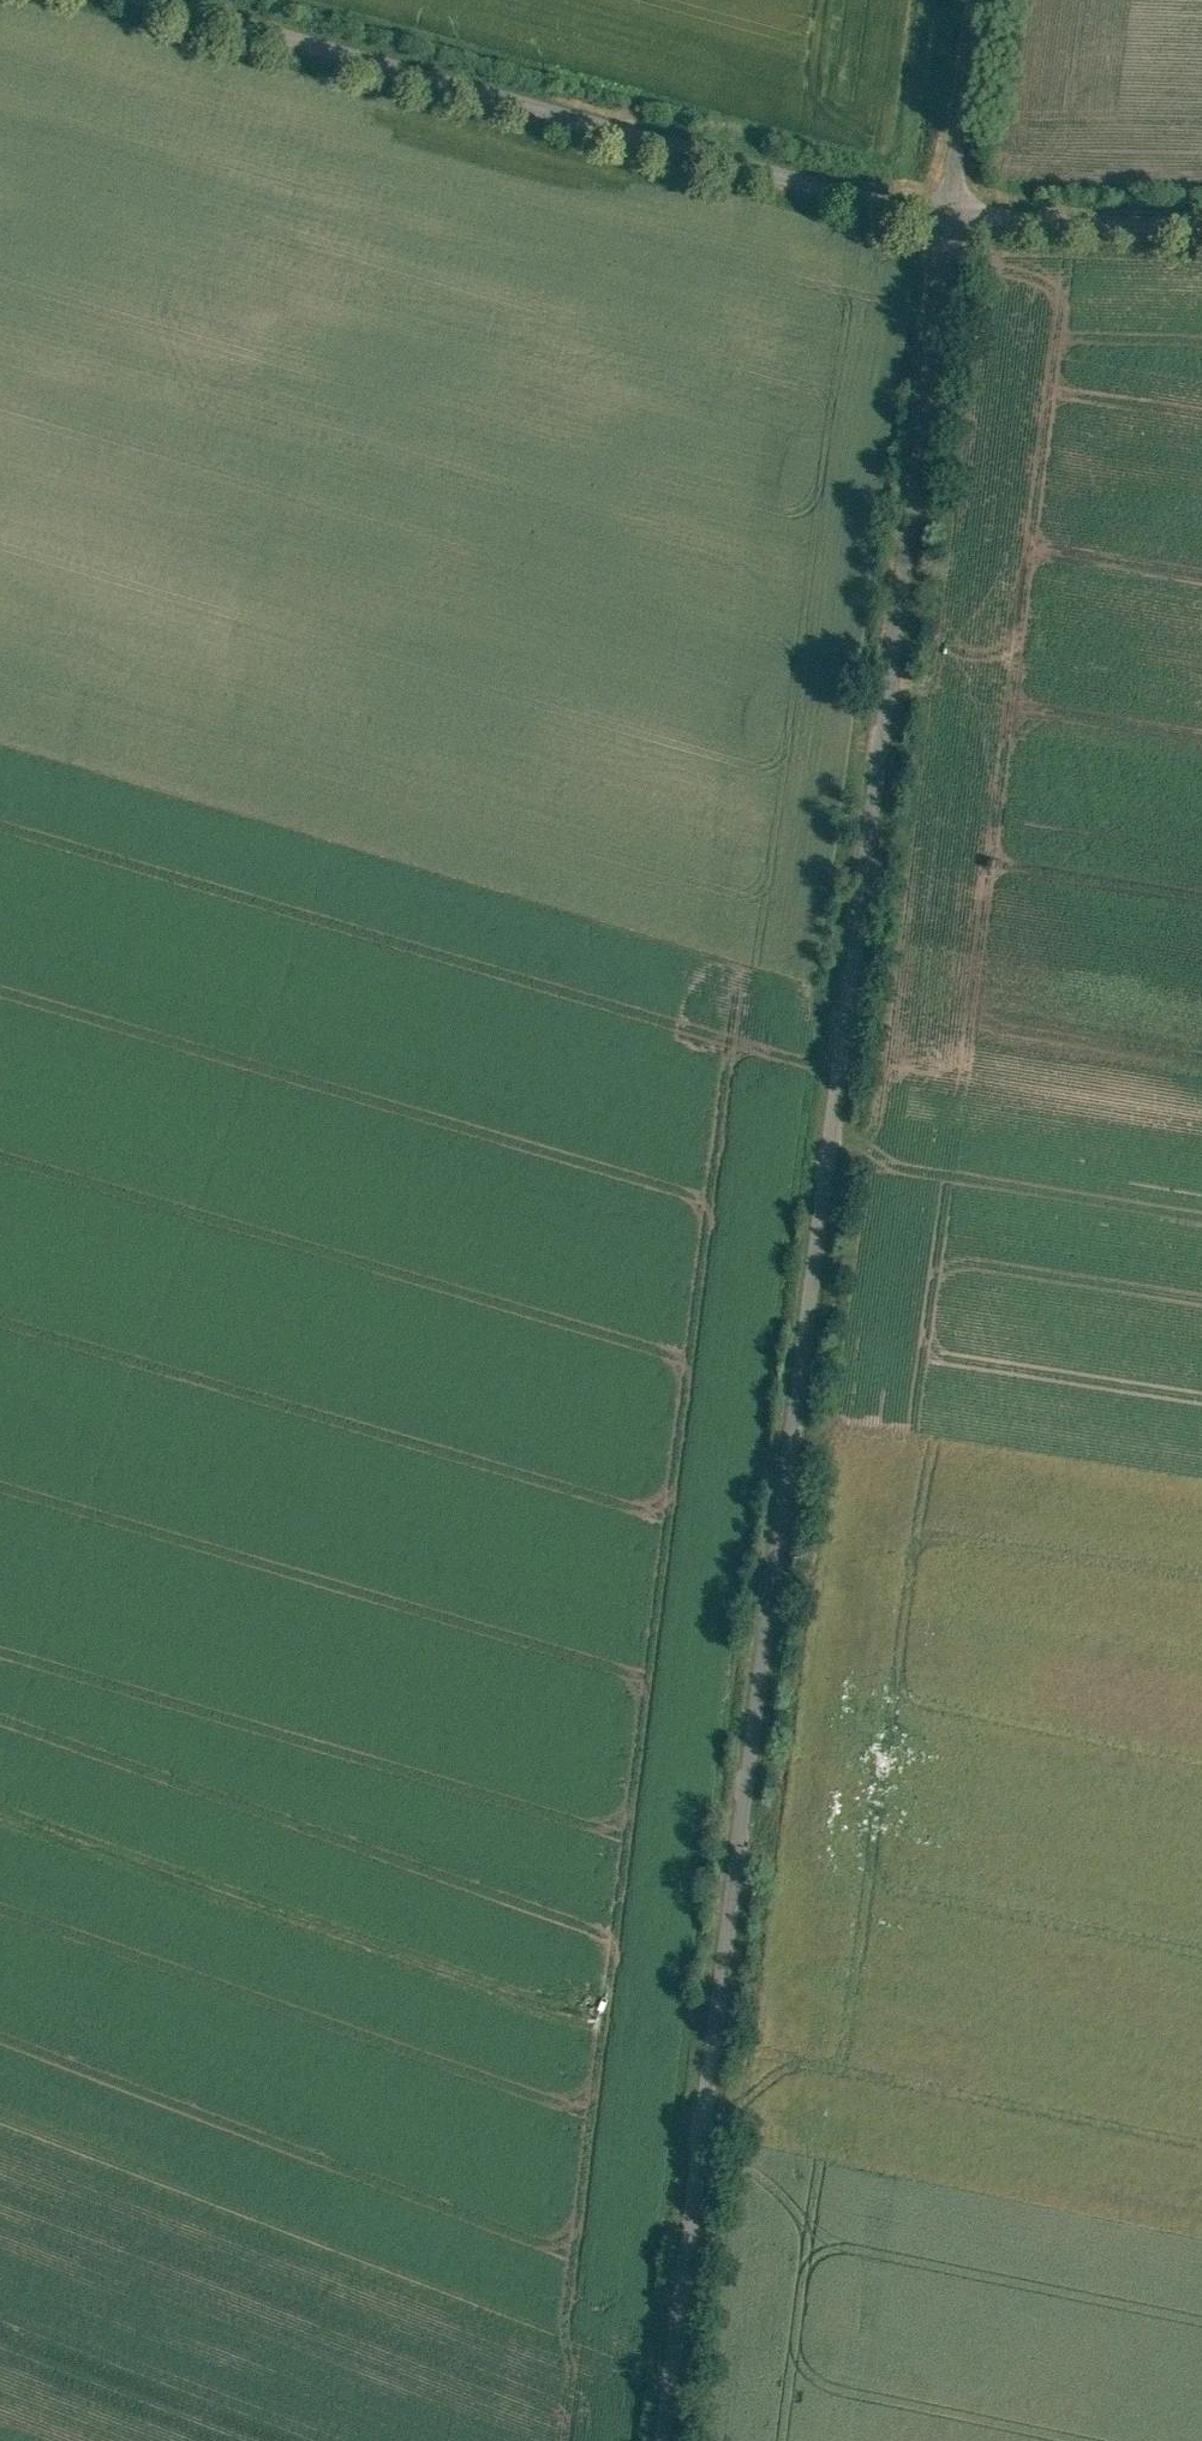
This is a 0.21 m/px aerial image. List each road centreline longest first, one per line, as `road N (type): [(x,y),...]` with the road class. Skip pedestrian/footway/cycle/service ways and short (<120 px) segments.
road 1 (unclassified): [(927,206),(647,2440)]
road 2 (unclassified): [(927,206),(181,0)]
road 3 (unclassified): [(1201,215),(927,206)]
road 4 (unclassified): [(954,0),(927,206)]

